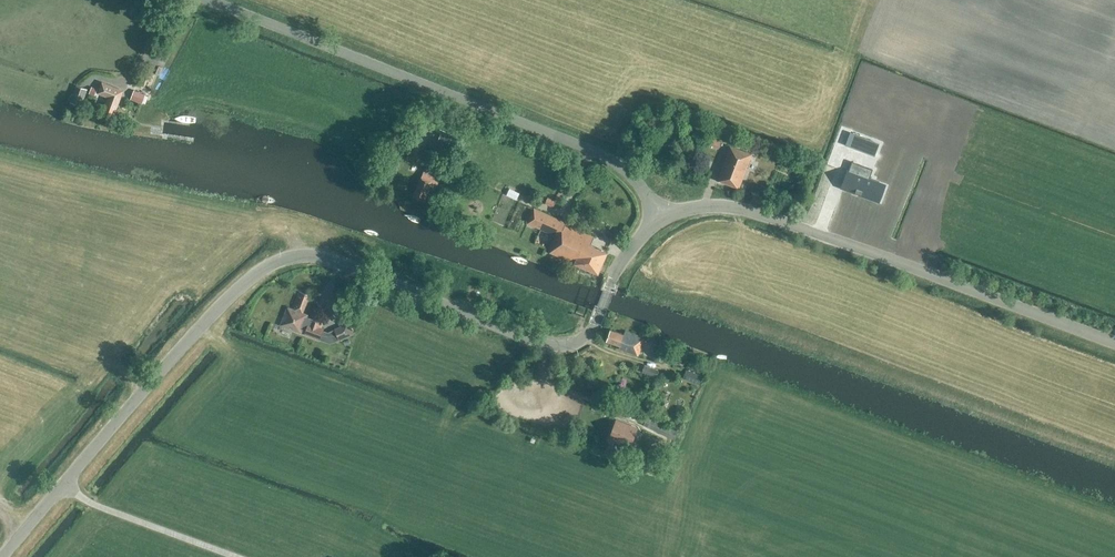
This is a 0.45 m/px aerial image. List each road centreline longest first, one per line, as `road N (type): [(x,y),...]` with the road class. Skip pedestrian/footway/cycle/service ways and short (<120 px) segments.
road 1 (tertiary): [(1,556),(212,314),(269,265),(326,258),(561,347),(589,333),(621,262),(660,221)]
road 2 (unclassified): [(660,221),(621,167),(589,149),(206,0)]
road 3 (tertiary): [(660,221),(694,208),(746,210),(1114,342)]

